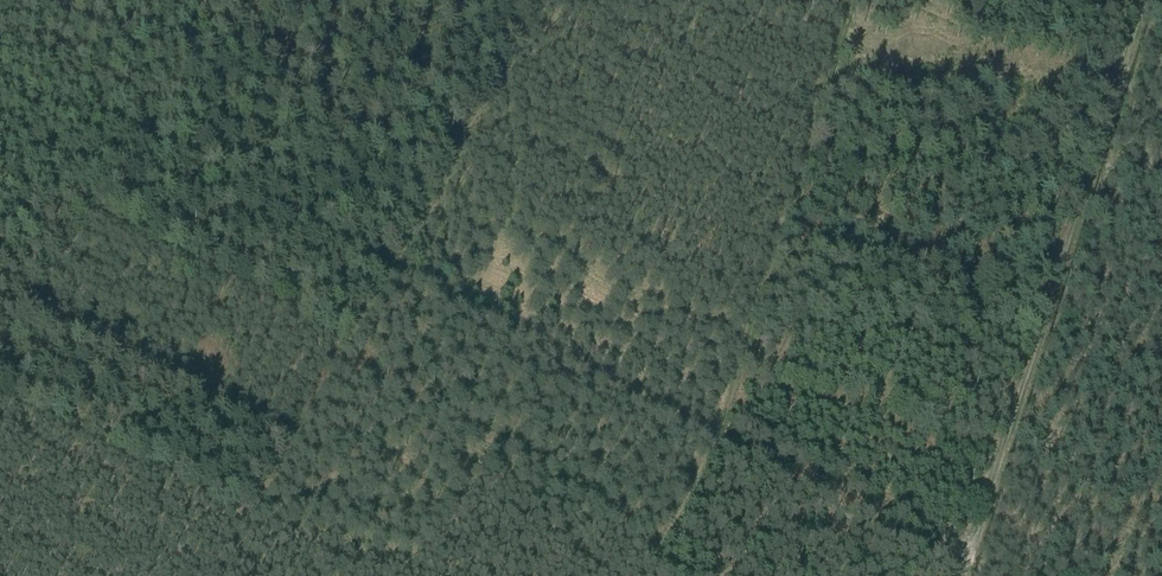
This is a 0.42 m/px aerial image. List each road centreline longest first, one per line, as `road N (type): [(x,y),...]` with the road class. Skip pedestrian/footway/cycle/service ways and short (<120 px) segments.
road 1 (track): [(966,575),(1142,0)]
road 2 (track): [(0,345),(238,0)]

